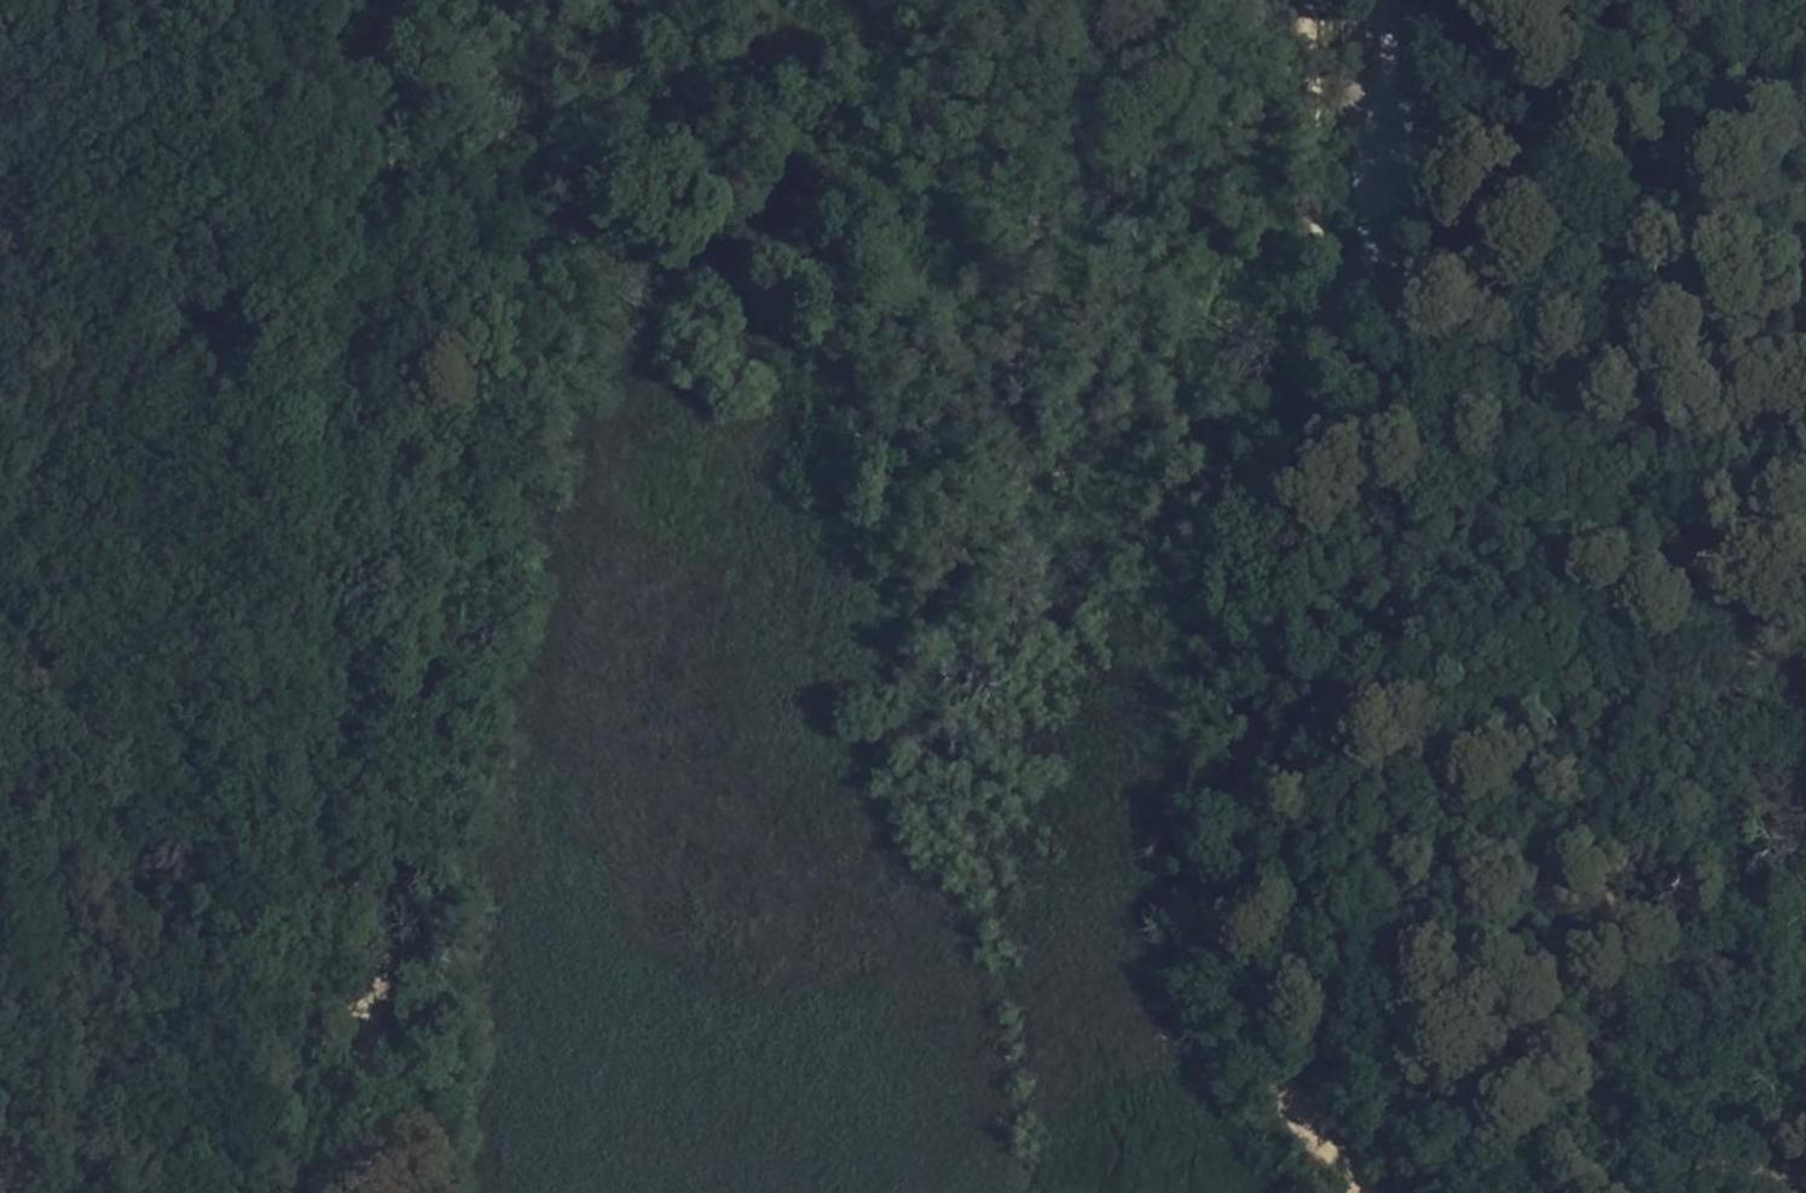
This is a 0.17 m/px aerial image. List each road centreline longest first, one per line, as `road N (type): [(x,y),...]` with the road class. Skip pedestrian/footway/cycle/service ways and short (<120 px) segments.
road 1 (track): [(379,1192),(373,980),(388,816),(434,572),(444,436),(408,212),(364,120),(371,0)]
road 2 (track): [(1368,177),(1329,296),(1322,396),(1300,461),(1250,794),(1244,976),(1251,1028),(1283,1083),(1387,1192)]
road 3 (track): [(1338,267),(1313,138),(1316,0)]

